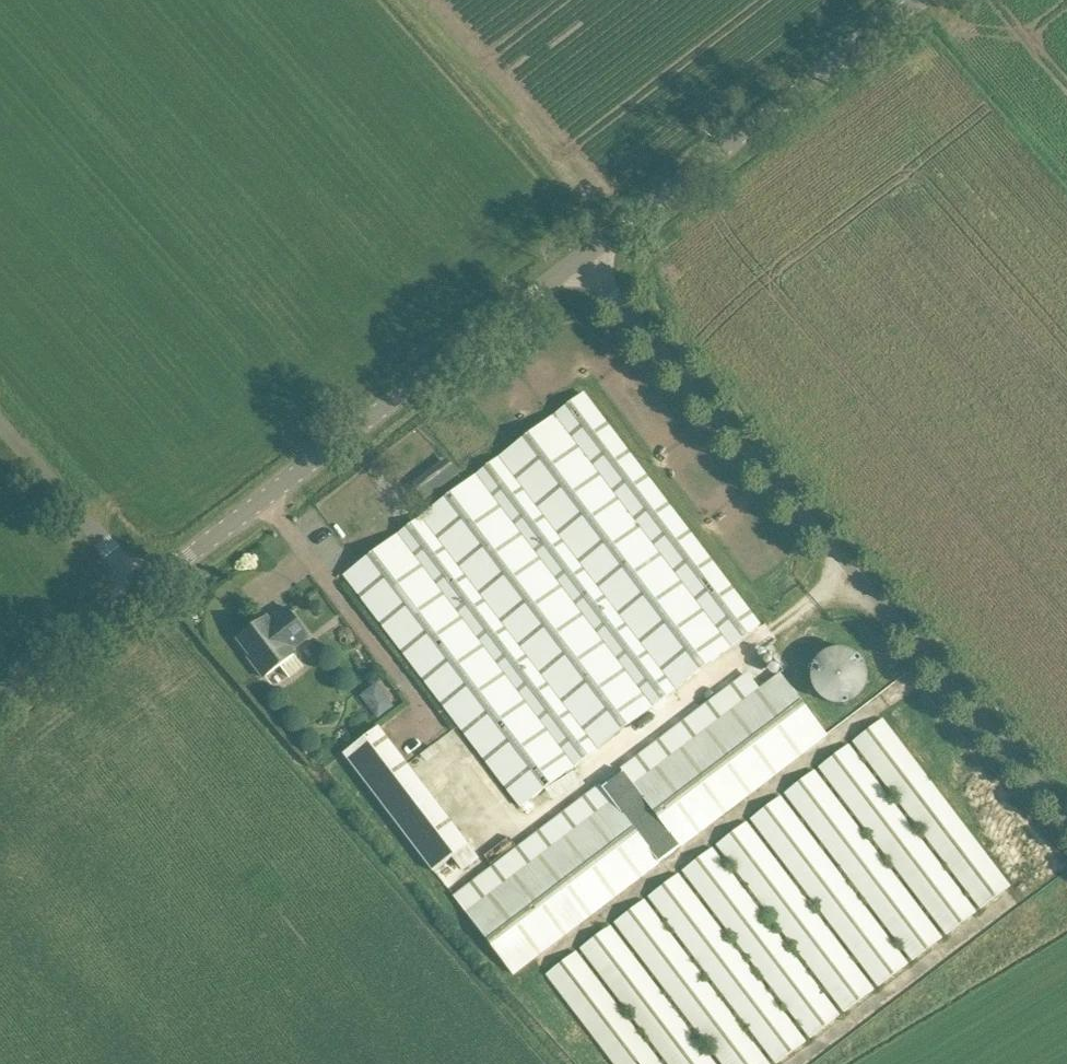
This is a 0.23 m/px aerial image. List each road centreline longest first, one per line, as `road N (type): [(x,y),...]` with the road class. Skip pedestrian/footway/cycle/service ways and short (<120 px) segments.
road 1 (unclassified): [(1066,815),(580,256)]
road 2 (tertiary): [(147,589),(580,256)]
road 3 (tertiary): [(580,256),(916,0)]
road 4 (unclassified): [(147,589),(0,419)]
road 5 (tertiary): [(0,699),(147,589)]

